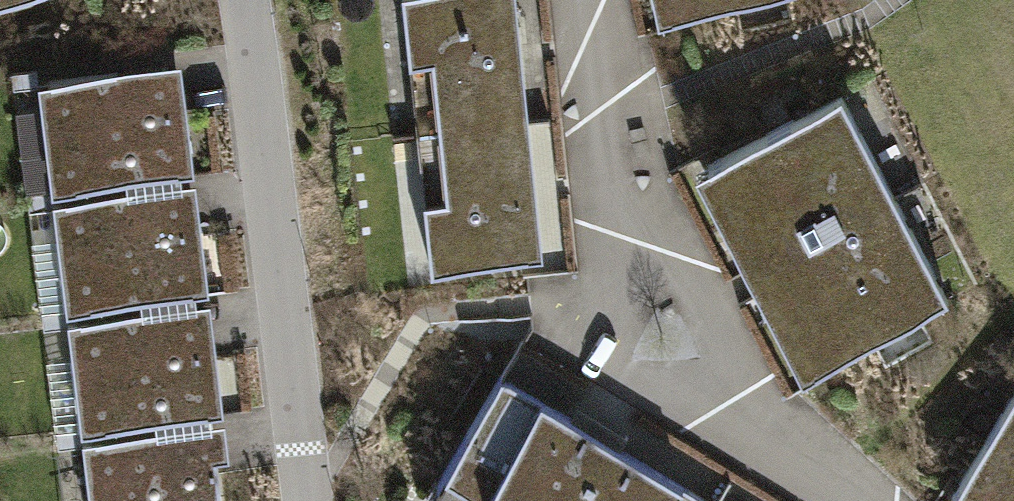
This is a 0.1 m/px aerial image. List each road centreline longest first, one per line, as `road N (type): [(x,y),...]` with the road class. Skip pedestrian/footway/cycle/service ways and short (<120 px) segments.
road 1 (residential): [(307,500),(240,0)]

